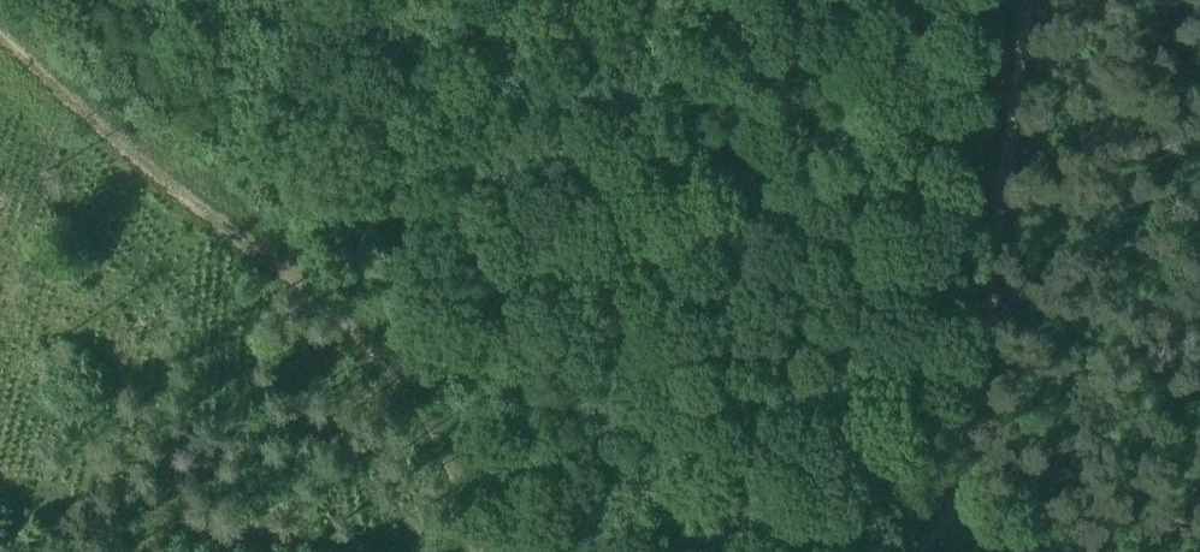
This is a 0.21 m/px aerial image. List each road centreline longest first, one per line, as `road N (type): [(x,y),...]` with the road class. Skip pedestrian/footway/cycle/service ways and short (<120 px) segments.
road 1 (track): [(0,37),(86,115),(347,316),(449,431),(486,551)]
road 2 (track): [(973,474),(1027,0)]
road 3 (track): [(0,505),(338,551)]
road 4 (track): [(853,551),(973,474)]

